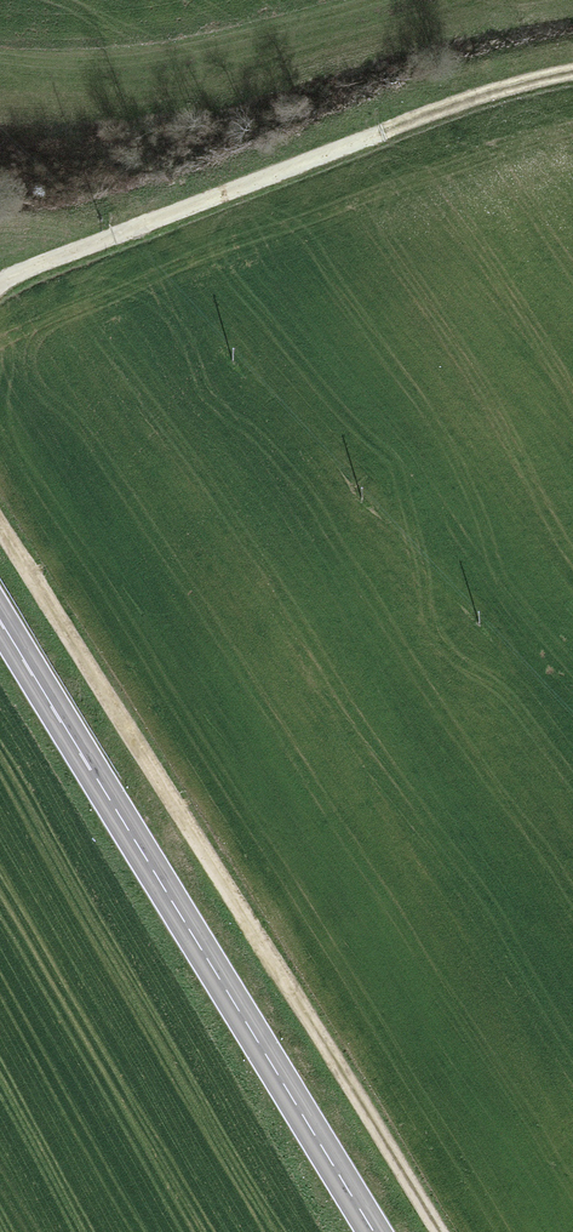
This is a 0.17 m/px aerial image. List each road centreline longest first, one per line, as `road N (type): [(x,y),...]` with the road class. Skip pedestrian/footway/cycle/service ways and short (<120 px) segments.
road 1 (track): [(0,526),(434,1231)]
road 2 (primary): [(374,1231),(0,620)]
road 3 (track): [(572,77),(469,99),(0,284)]

